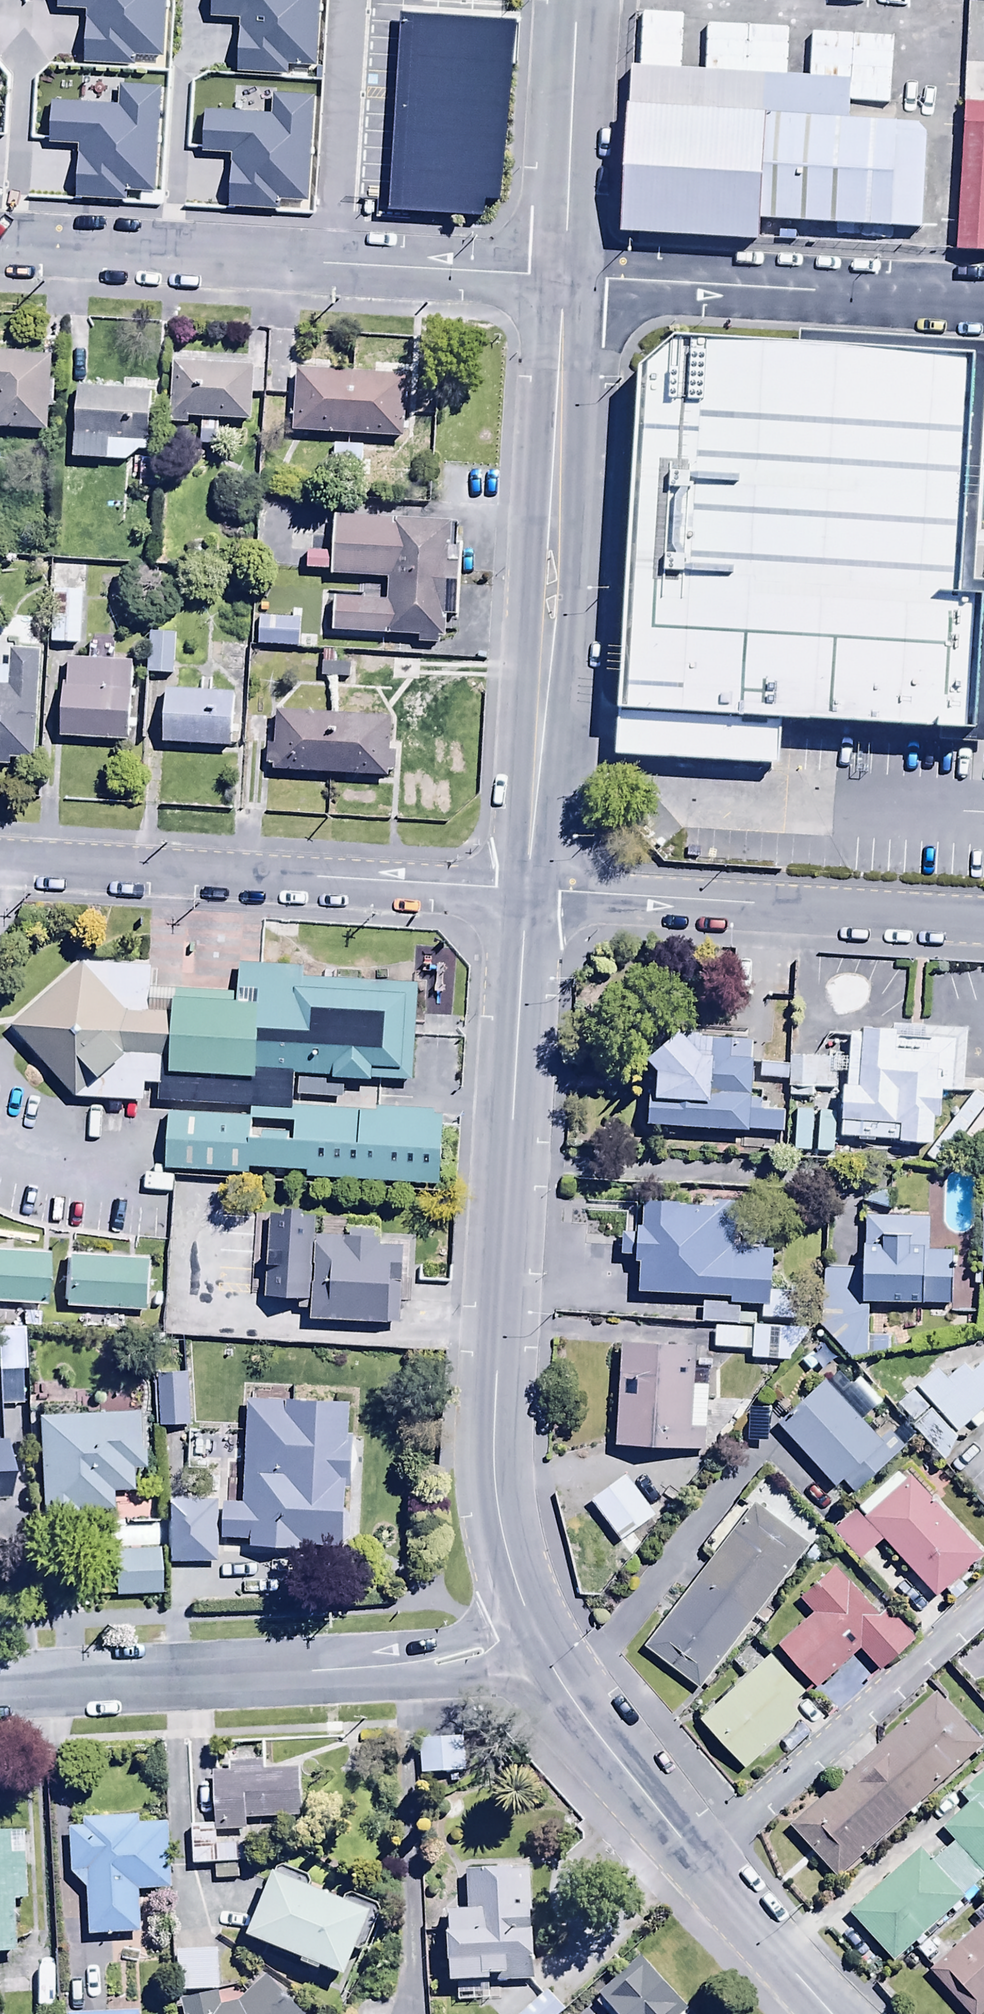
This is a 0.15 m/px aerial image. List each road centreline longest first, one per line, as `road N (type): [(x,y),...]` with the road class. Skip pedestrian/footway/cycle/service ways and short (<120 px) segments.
road 1 (residential): [(535,1658),(504,1556),(494,1464),(529,892)]
road 2 (residential): [(529,892),(561,277)]
road 3 (residential): [(561,277),(0,243)]
road 4 (residential): [(535,1658),(0,1685)]
road 5 (residential): [(0,862),(529,892)]
road 6 (residential): [(838,2013),(535,1658)]
road 7 (residential): [(529,892),(983,934)]
road 8 (residential): [(983,301),(561,277)]
road 9 (residential): [(561,277),(571,0)]

